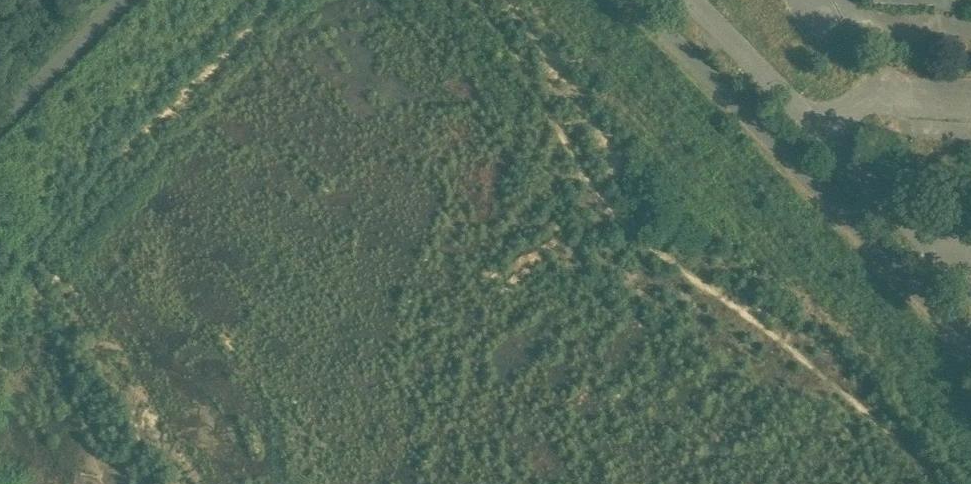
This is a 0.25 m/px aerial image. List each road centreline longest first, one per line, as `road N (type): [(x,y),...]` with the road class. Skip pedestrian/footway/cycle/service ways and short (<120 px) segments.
road 1 (track): [(970,349),(633,0)]
road 2 (residential): [(693,0),(967,284)]
road 3 (track): [(125,0),(0,127)]

